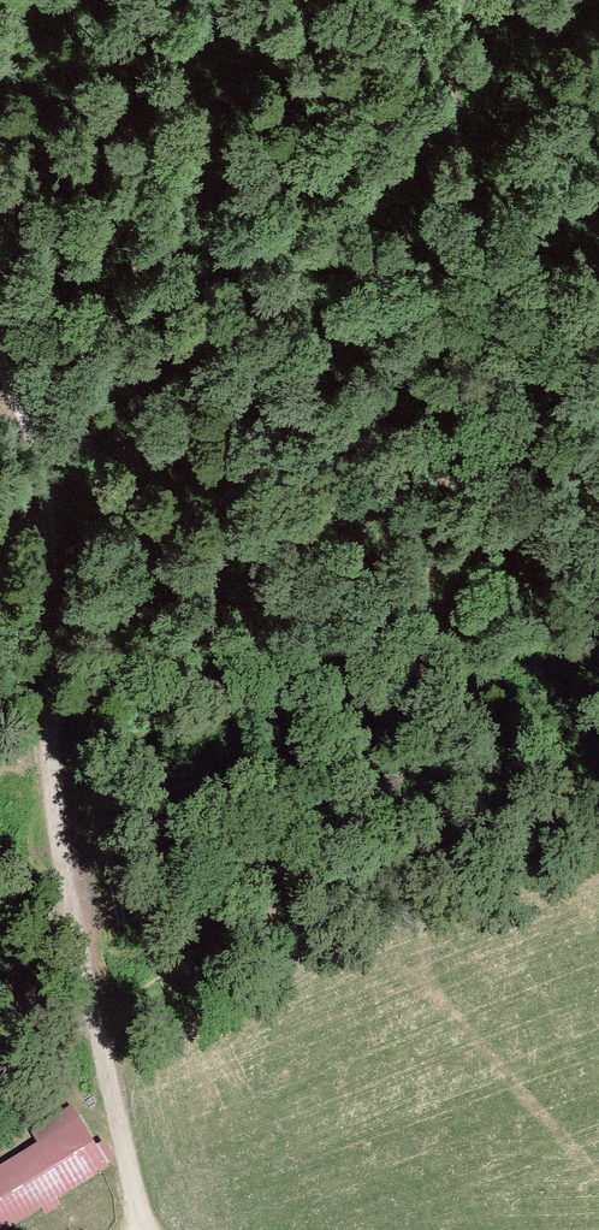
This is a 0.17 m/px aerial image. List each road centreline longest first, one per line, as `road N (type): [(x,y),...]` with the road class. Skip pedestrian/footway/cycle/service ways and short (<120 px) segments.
road 1 (track): [(424,0),(462,110),(443,313),(462,606),(401,782),(273,919),(97,1015),(146,1229)]
road 2 (track): [(0,520),(97,1015)]

